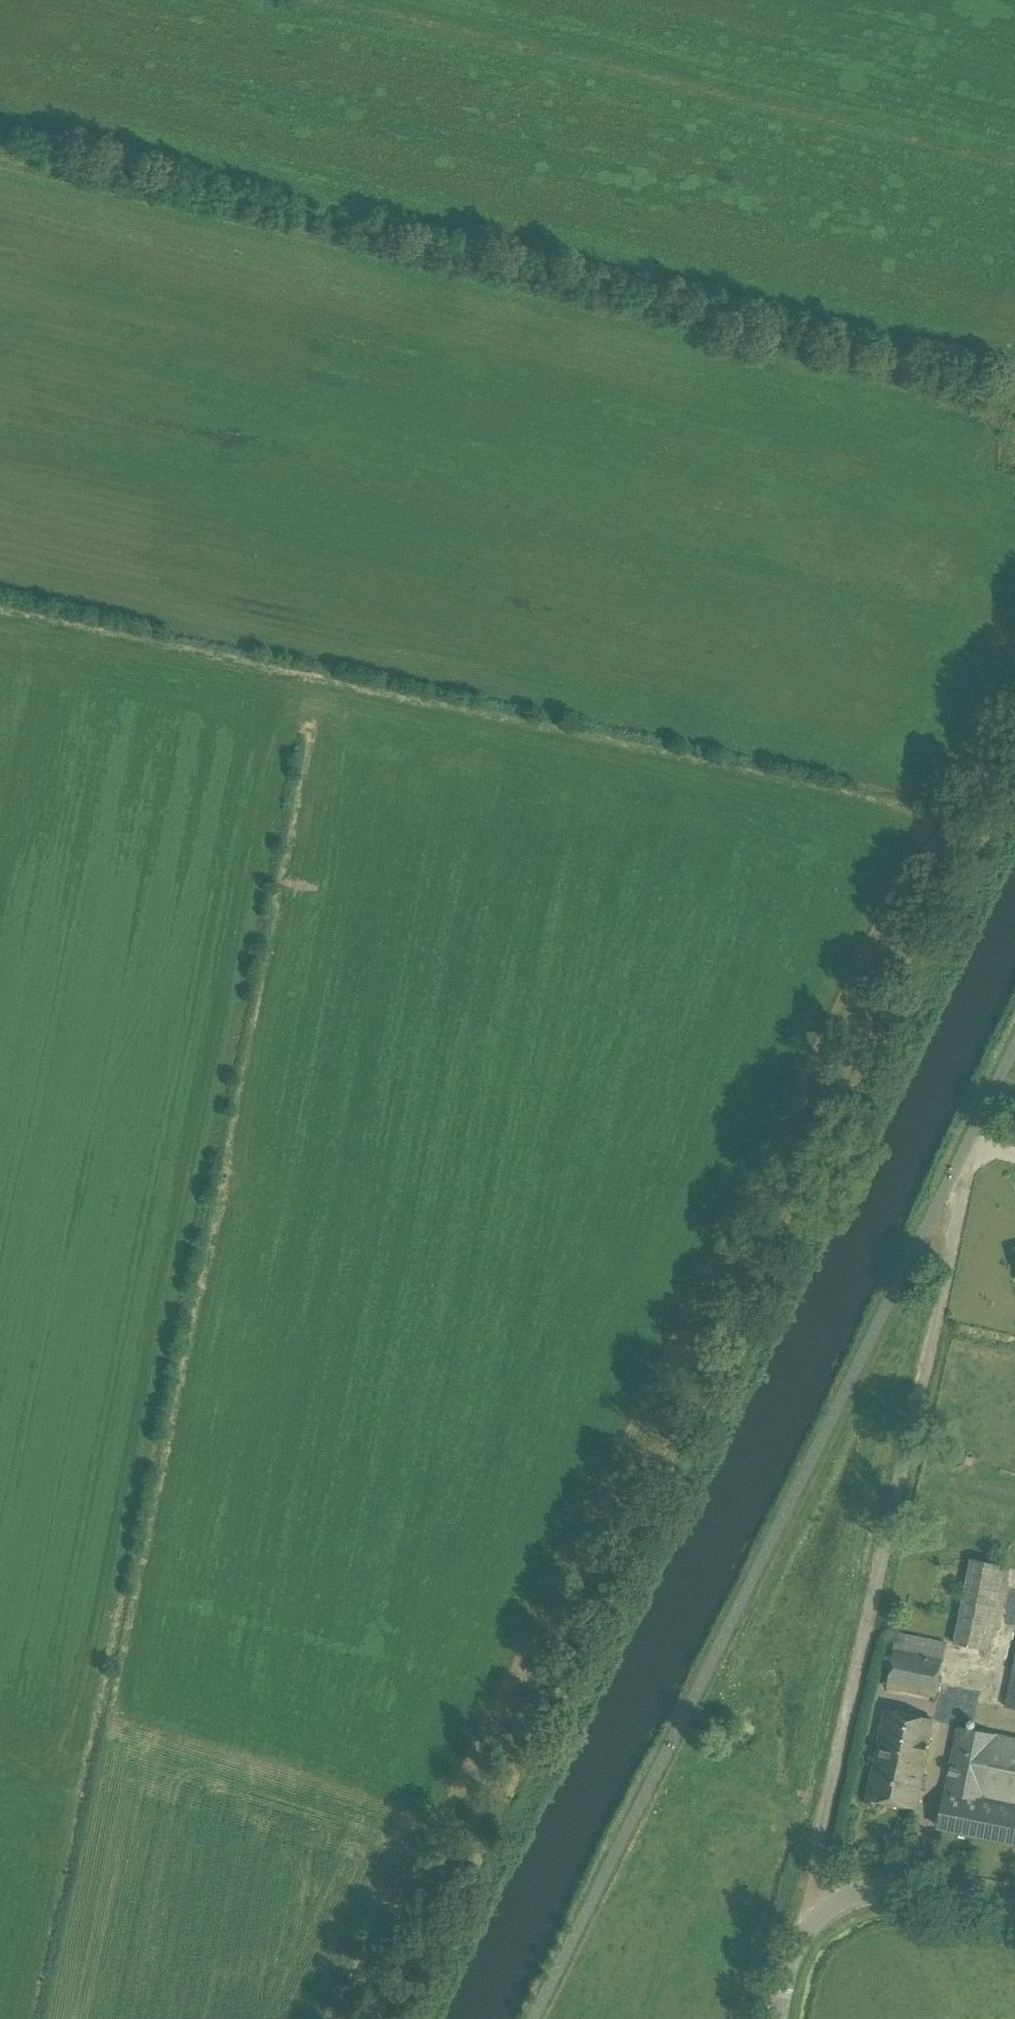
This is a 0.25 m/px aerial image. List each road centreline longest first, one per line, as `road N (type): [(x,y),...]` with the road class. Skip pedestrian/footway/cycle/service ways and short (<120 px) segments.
road 1 (unclassified): [(831,1905),(820,1831),(968,1143)]
road 2 (residential): [(1014,1911),(902,1887),(831,1905)]
road 3 (unclassified): [(831,1905),(798,1941),(777,2018)]

